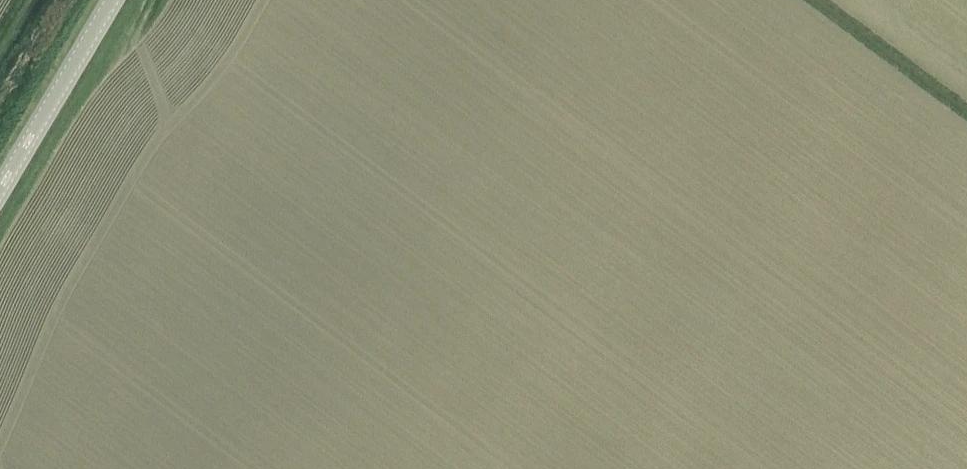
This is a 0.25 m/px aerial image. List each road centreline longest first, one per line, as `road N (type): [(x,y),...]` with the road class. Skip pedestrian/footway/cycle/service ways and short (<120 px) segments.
road 1 (tertiary): [(0,189),(112,0)]

